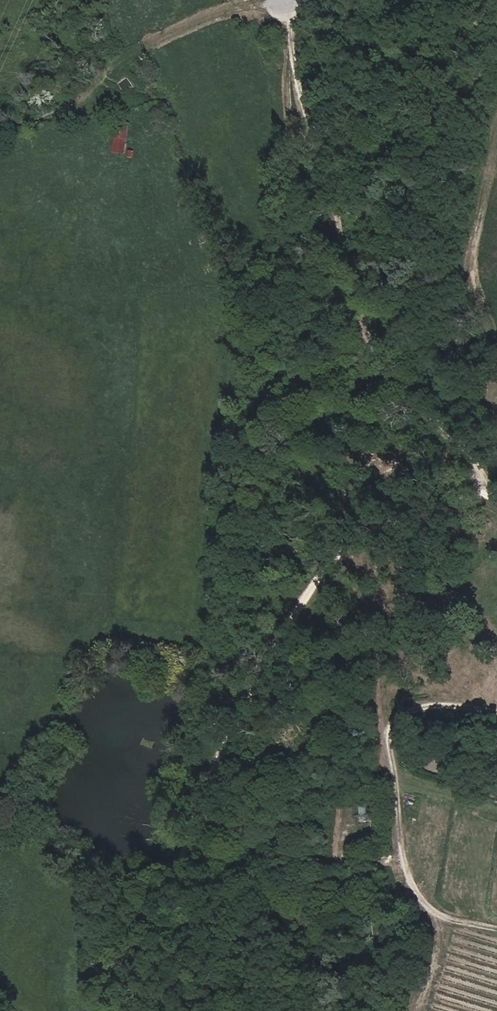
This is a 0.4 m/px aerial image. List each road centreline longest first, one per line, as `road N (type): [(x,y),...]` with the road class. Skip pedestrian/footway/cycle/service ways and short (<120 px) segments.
road 1 (track): [(496,504),(478,497),(420,509),(374,532),(339,561),(298,617),(191,844),(168,914),(153,1010)]

